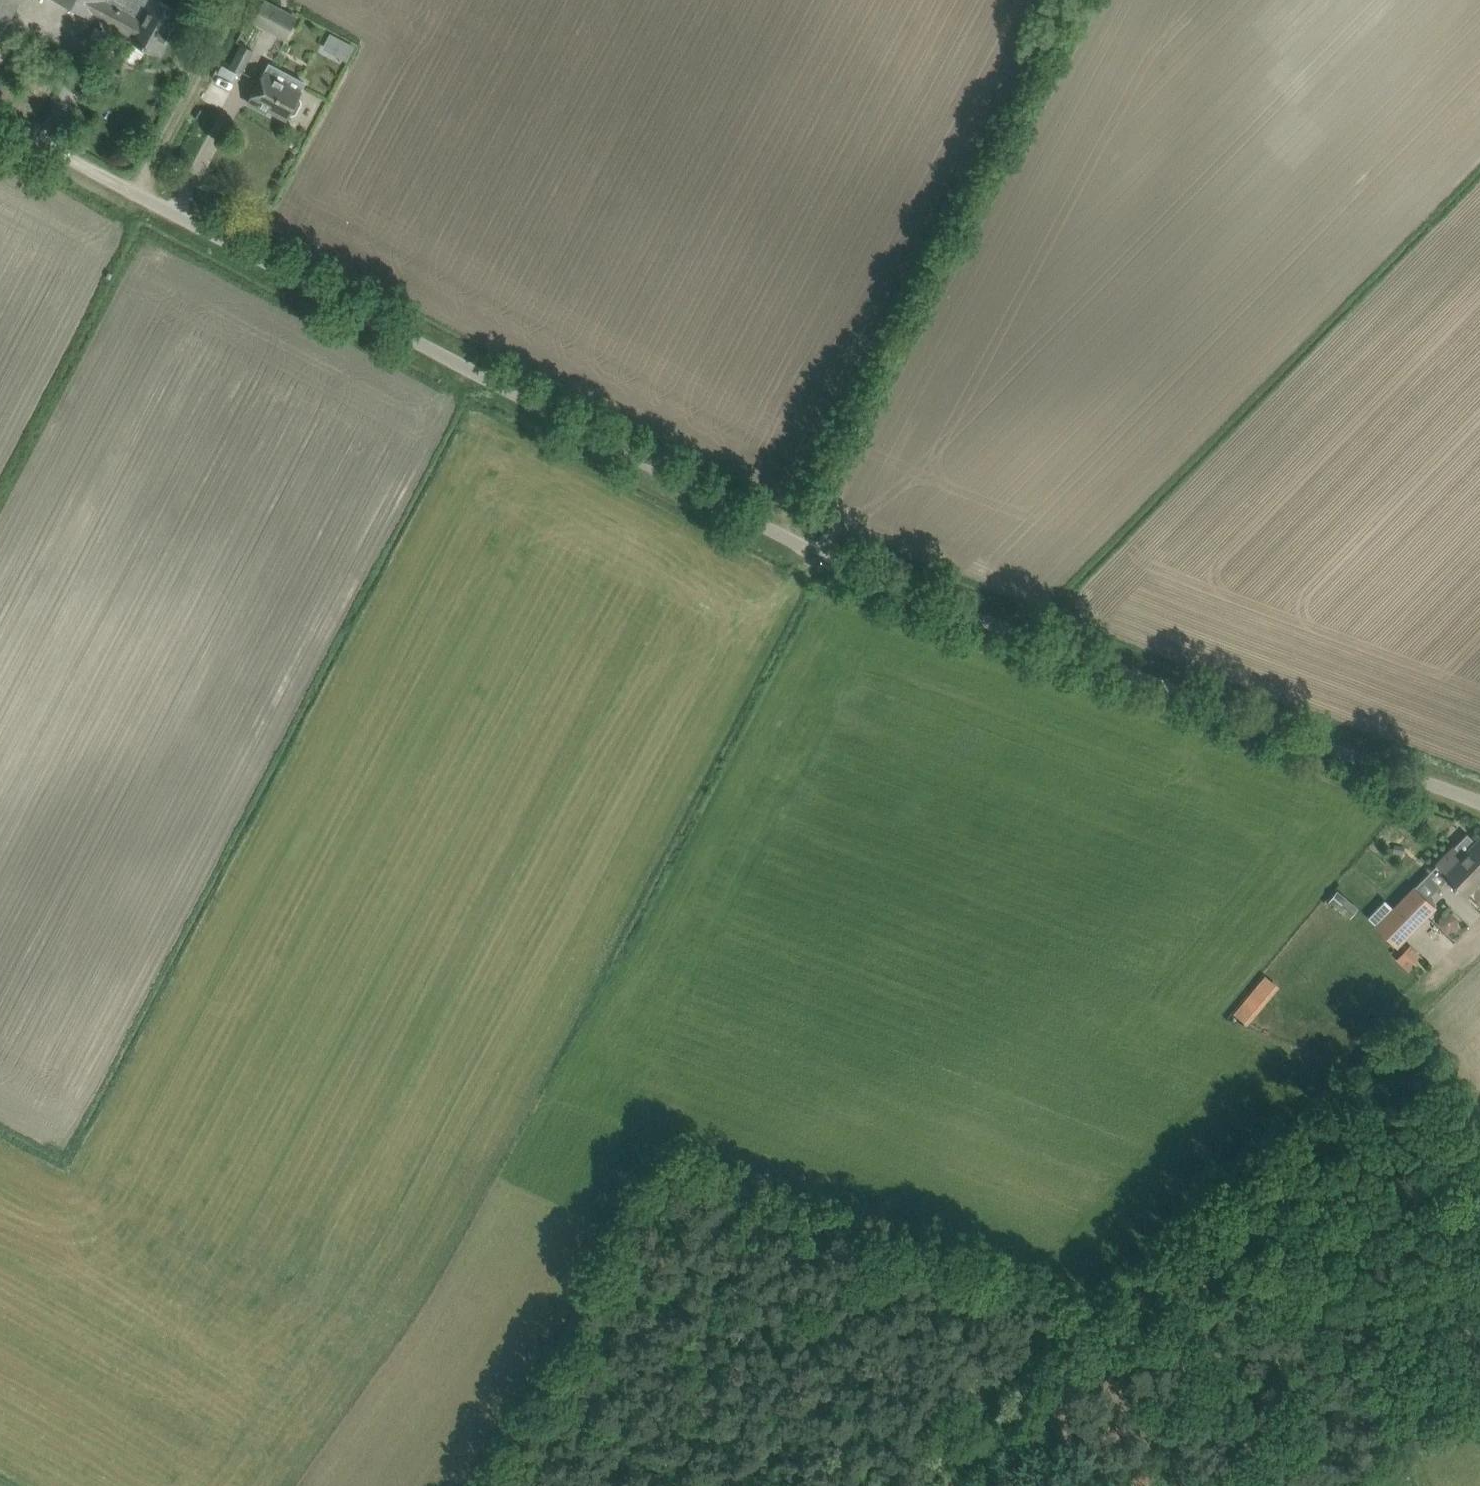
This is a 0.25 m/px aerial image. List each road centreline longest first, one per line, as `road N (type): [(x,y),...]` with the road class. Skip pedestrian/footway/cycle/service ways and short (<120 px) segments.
road 1 (unclassified): [(1479,800),(980,619),(790,541),(0,128)]
road 2 (track): [(301,1485),(414,1336),(546,1117)]
road 3 (track): [(137,199),(238,0)]

